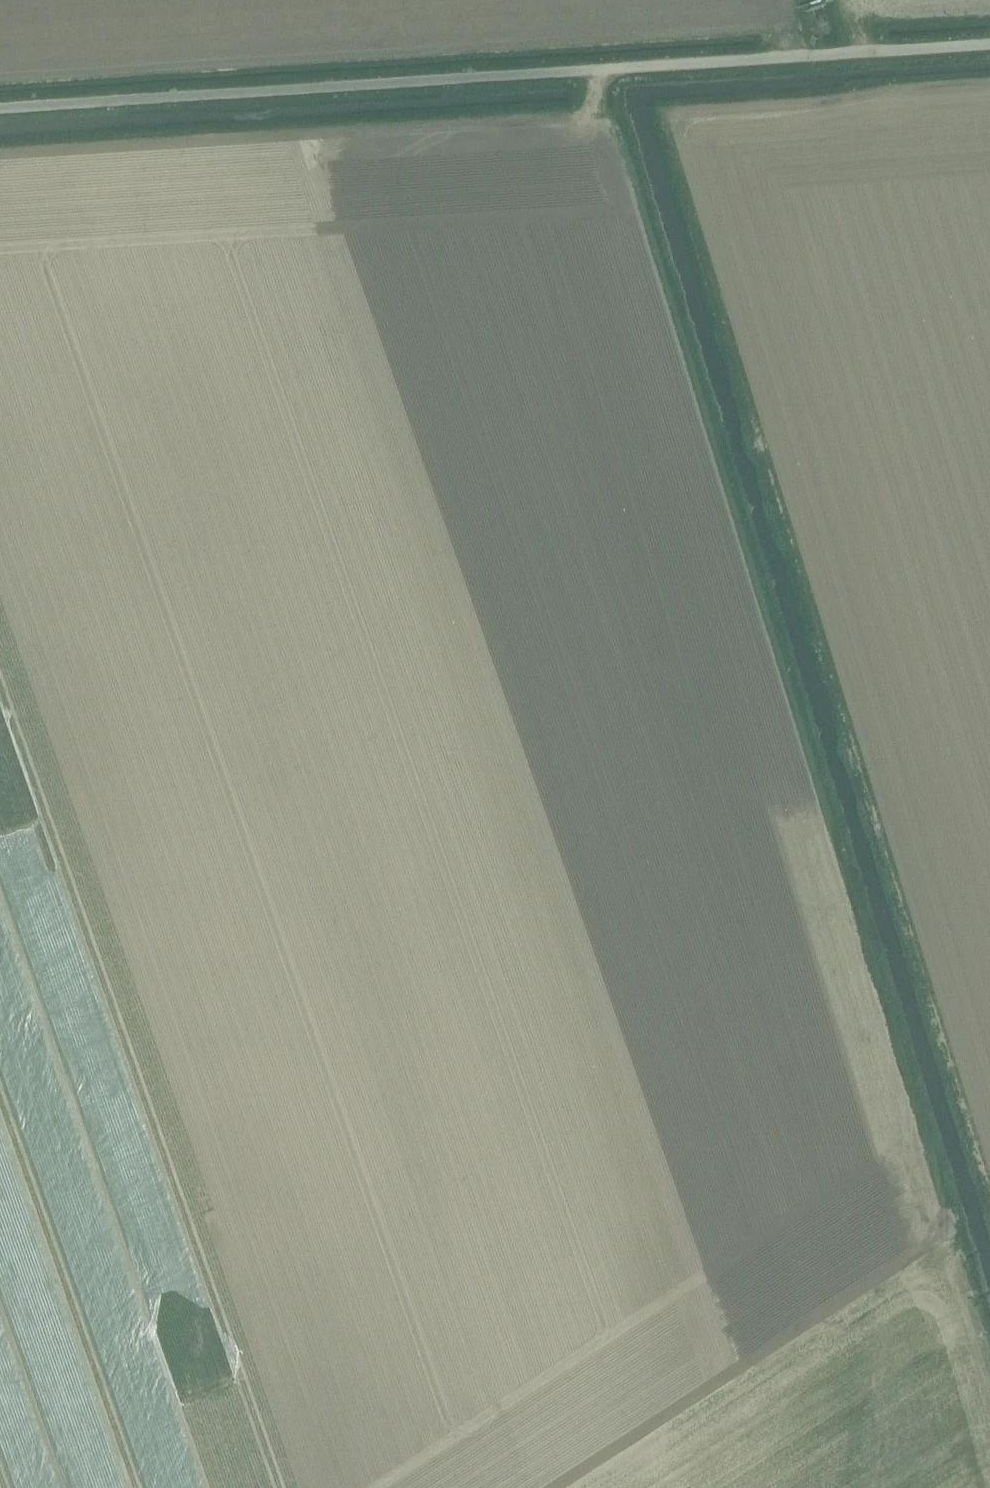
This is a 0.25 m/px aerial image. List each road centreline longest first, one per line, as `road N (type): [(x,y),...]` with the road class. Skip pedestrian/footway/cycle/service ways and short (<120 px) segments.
road 1 (unclassified): [(0,108),(989,44)]

